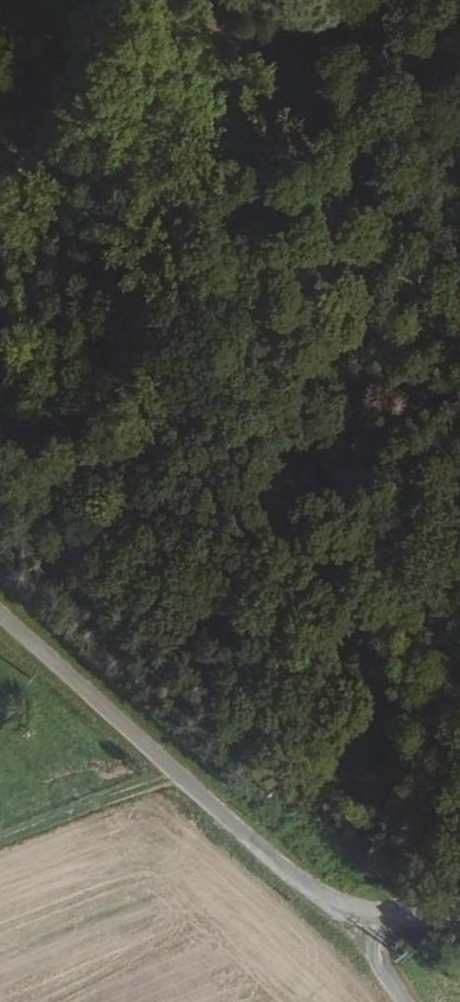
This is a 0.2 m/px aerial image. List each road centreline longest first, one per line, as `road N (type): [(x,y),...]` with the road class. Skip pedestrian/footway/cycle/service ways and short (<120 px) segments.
road 1 (unclassified): [(0,622),(337,911)]
road 2 (unclassified): [(459,922),(337,911)]

